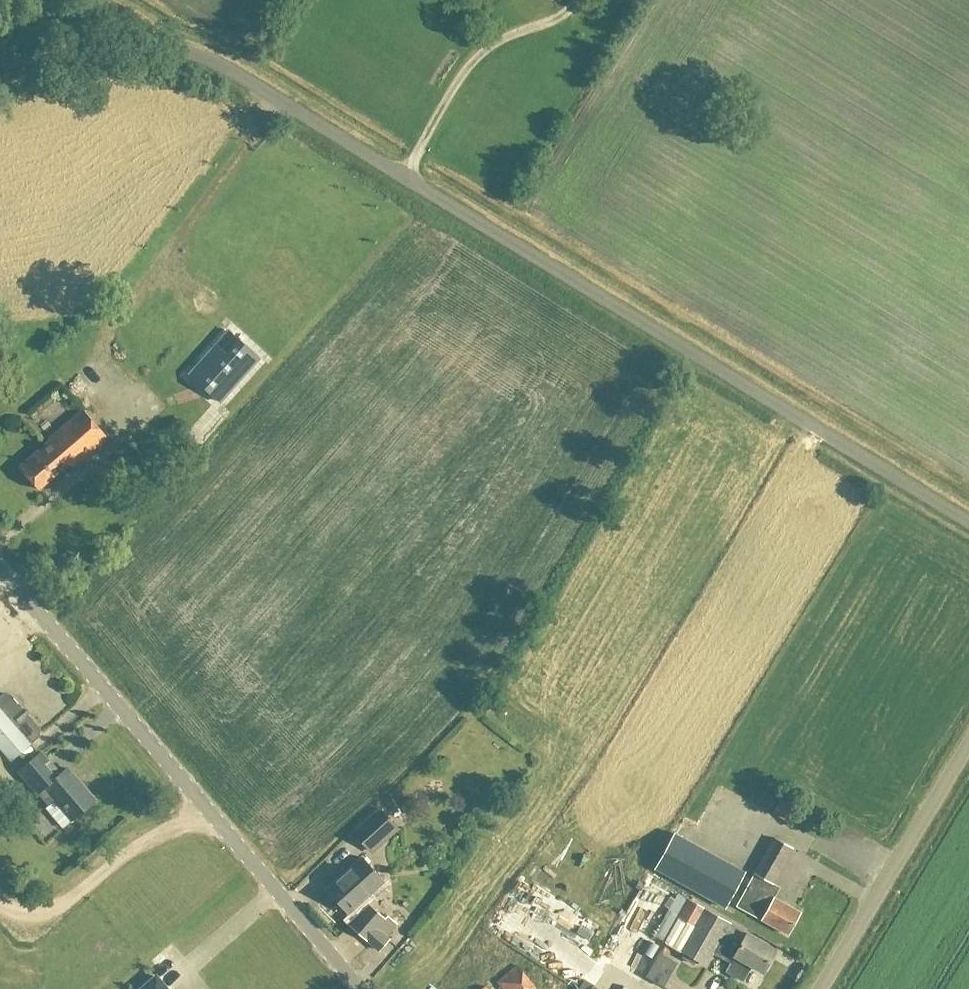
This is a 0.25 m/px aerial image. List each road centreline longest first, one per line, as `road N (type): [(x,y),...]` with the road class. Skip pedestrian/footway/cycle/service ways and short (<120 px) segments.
road 1 (unclassified): [(968,525),(212,65),(188,58),(0,77)]
road 2 (tertiary): [(357,988),(0,572)]
road 3 (unclassified): [(821,988),(968,744)]

